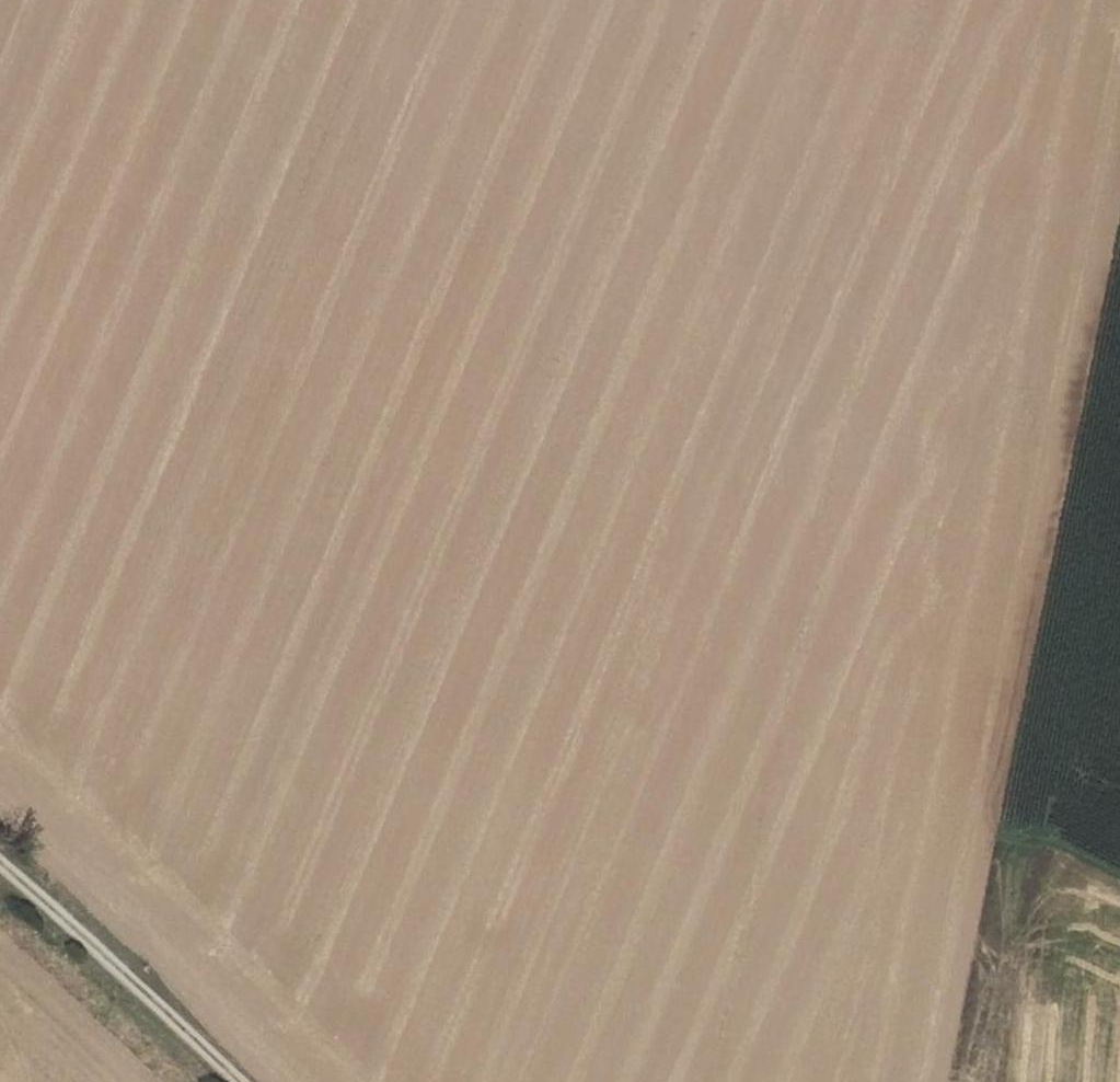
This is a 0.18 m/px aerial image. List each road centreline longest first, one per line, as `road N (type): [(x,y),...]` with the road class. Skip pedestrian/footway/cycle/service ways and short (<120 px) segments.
road 1 (track): [(235,1081),(0,866)]

